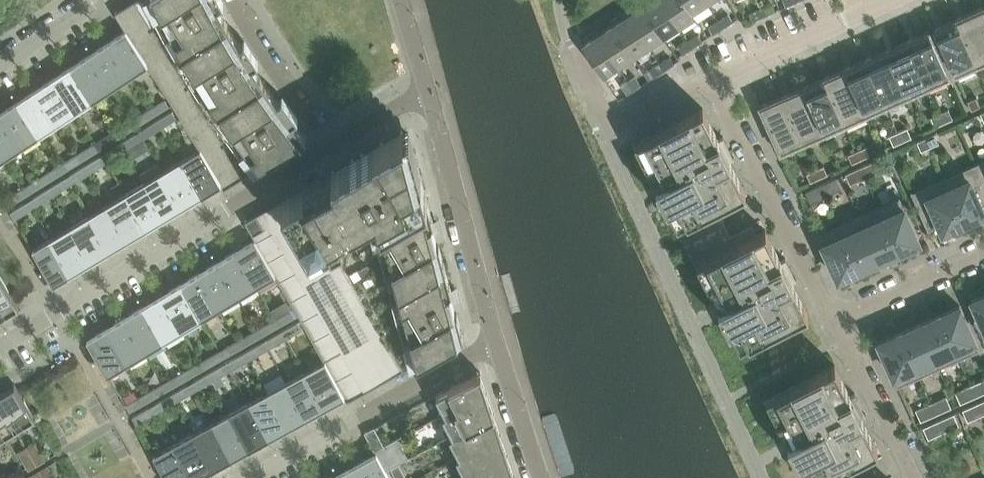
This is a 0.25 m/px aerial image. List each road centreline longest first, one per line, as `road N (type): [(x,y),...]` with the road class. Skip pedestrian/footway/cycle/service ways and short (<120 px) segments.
road 1 (residential): [(0,343),(330,145)]
road 2 (residential): [(242,477),(496,339)]
road 3 (residential): [(833,320),(716,81)]
road 4 (residential): [(426,86),(496,339)]
road 5 (residential): [(571,44),(610,124),(716,81)]
road 6 (residential): [(716,81),(891,0)]
road 7 (residential): [(913,477),(833,320)]
road 8 (residential): [(243,0),(330,145)]
road 9 (residential): [(833,320),(983,253)]
road 10 (residential): [(496,339),(545,477)]

